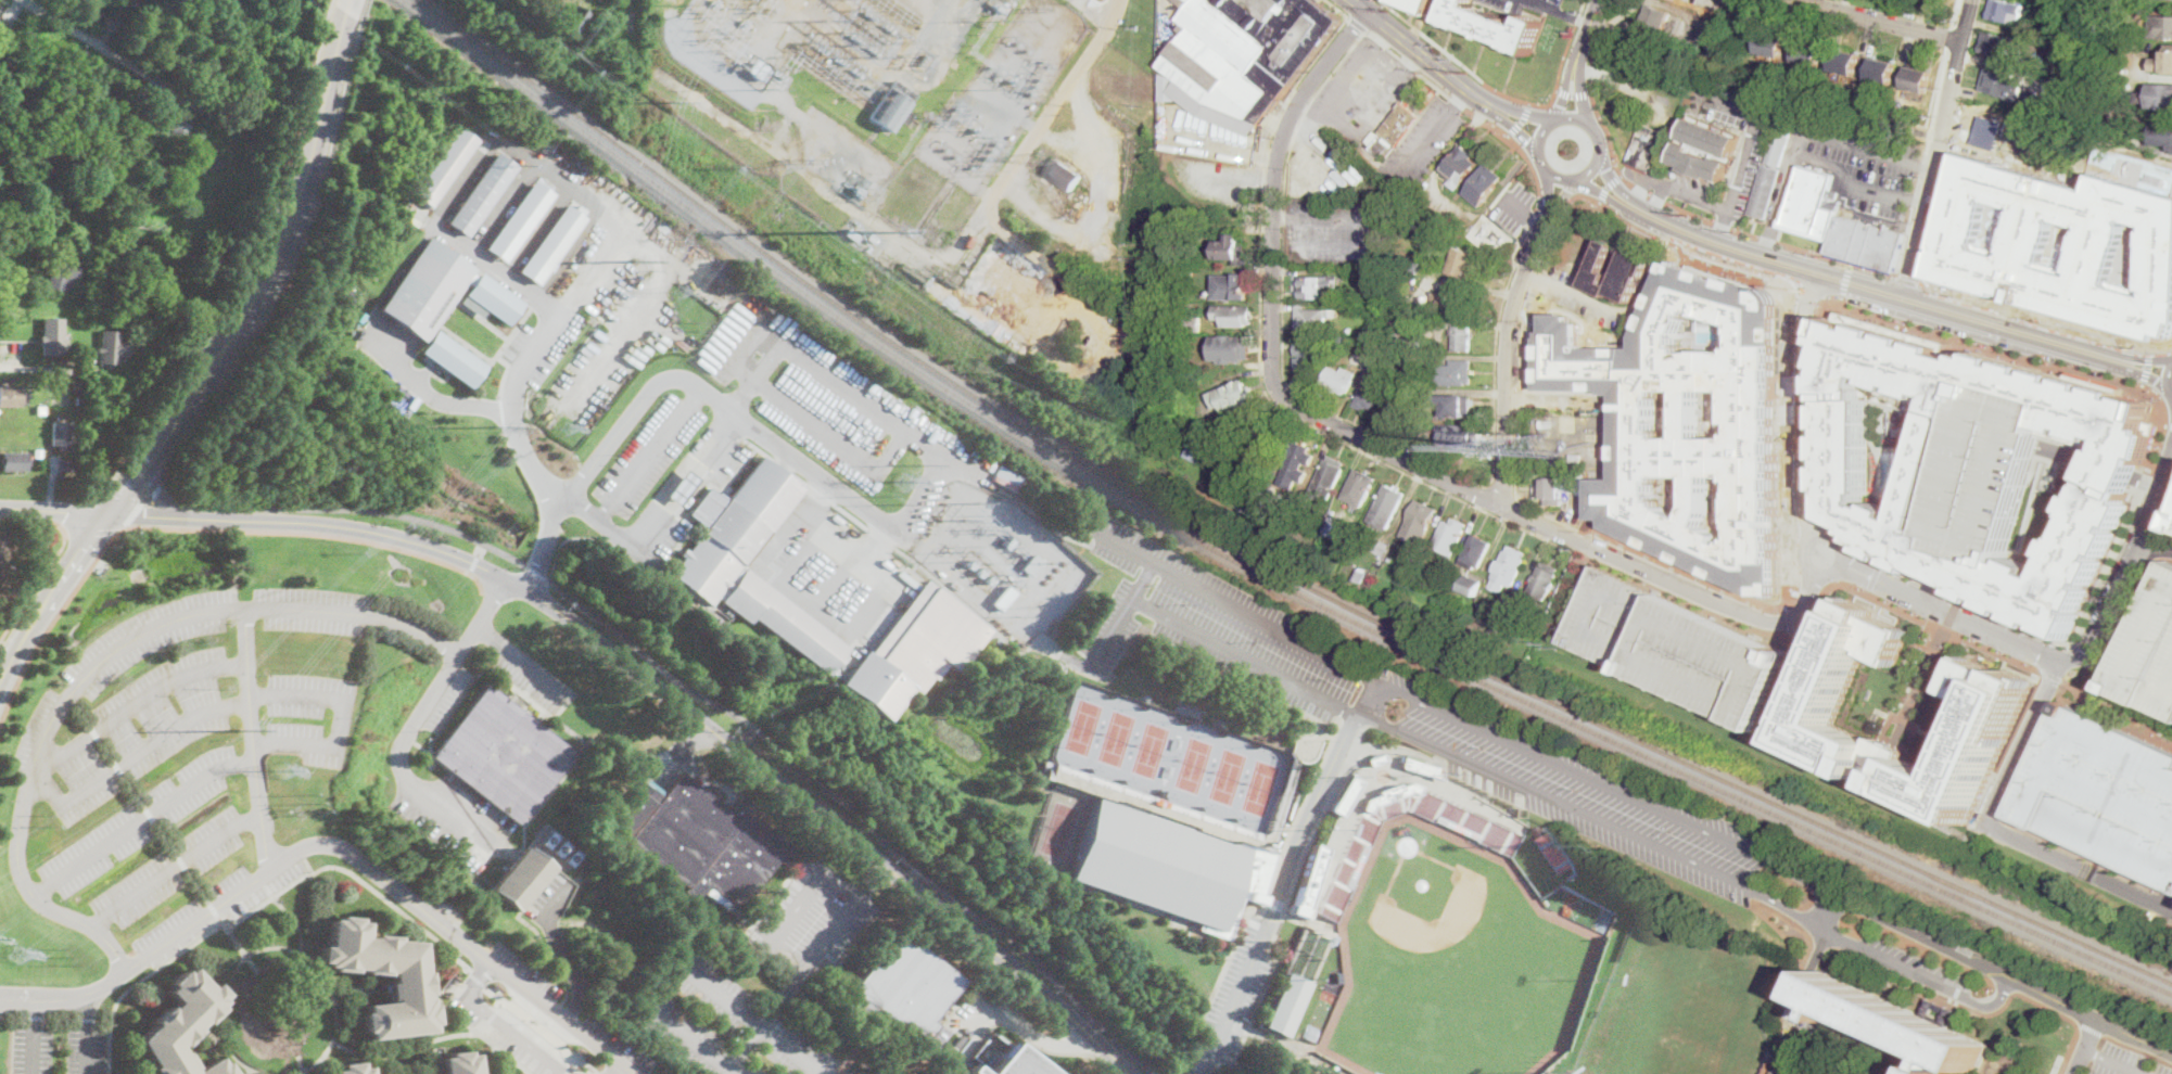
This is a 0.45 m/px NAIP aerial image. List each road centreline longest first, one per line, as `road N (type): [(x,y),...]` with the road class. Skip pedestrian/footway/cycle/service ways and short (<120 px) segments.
road 1 (tertiary): [(1127,1073),(796,794),(604,644),(504,579),(431,546),(353,527),(185,517)]
road 2 (residential): [(1806,617),(1755,616),(1503,508),(1280,393),(1272,370),(1273,197),(1283,137),(1369,12)]
road 3 (residential): [(632,1073),(328,844),(303,847),(88,994),(0,1000)]
road 4 (residential): [(1356,716),(1751,892),(1979,1006),(1994,1007),(2011,979)]
road 5 (residential): [(2011,979),(1813,886),(1770,857),(1383,682)]
road 6 (primary): [(1579,177),(1688,238),(2060,346),(2145,374),(2171,395)]
road 7 (primary): [(2171,359),(1703,229),(1630,197),(1605,169),(1601,150)]
road 8 (residential): [(910,540),(676,379),(656,387),(567,500),(530,596)]
road 9 (secondary): [(152,452),(291,218),(345,11)]
road 10 (residential): [(1383,682),(1356,716),(1314,802),(1248,973),(1197,1073)]
road 11 (residential): [(2167,486),(2096,650),(2060,663),(1991,813)]
road 12 (residential): [(1503,508),(1510,321),(1548,219)]
road 13 (residential): [(1909,287),(1975,0)]
road 14 (residential): [(2060,663),(1842,562)]
road 15 (residential): [(232,118),(23,0)]
road 16 (residential): [(1824,280),(1805,310),(1804,498)]
road 17 (residential): [(2171,913),(2002,829),(1991,813)]
road 18 (secondary): [(0,683),(107,514)]
road 19 (primary): [(1494,105),(1354,0)]
road 20 (residential): [(1966,39),(1810,0)]
road 21 (residential): [(1839,567),(1843,550),(1836,539),(1817,536),(1806,545),(1803,558),(1815,574),(1839,567)]

